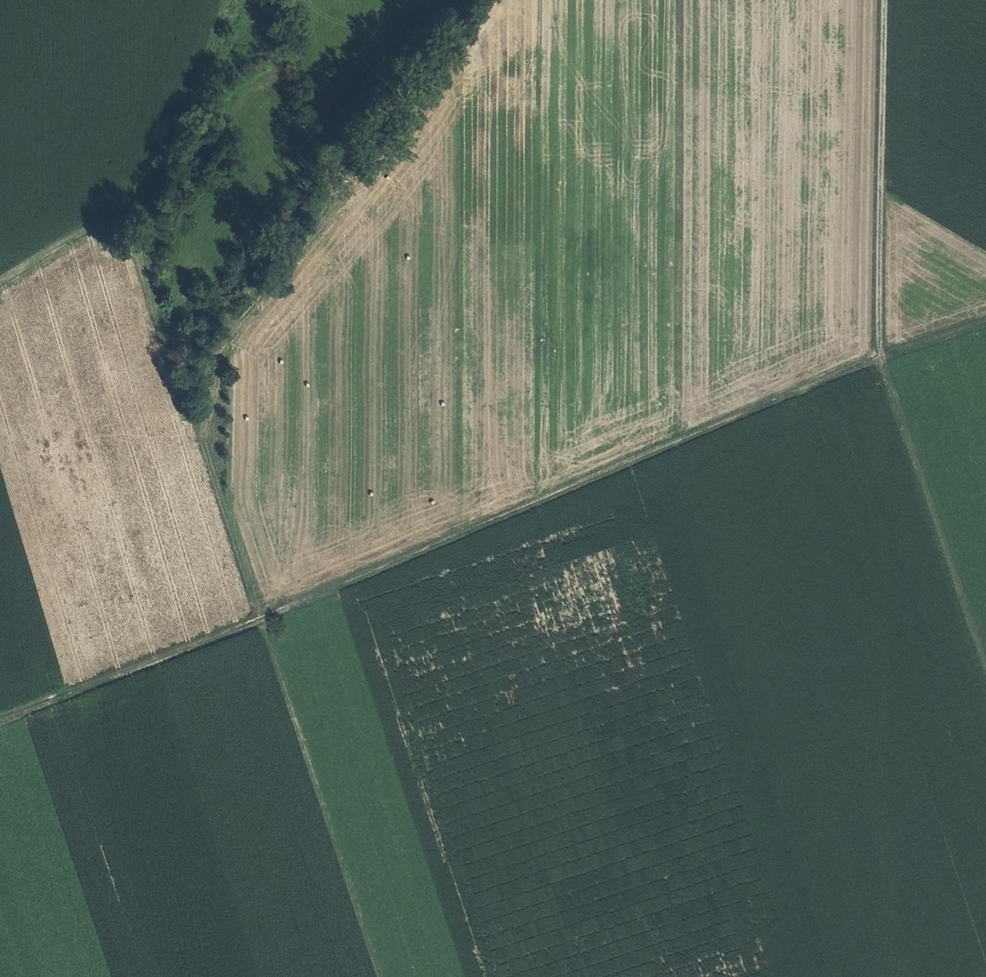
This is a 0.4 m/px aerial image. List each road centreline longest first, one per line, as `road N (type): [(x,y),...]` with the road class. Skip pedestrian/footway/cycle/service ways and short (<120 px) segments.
road 1 (track): [(0,722),(985,320)]
road 2 (track): [(985,662),(881,357),(888,0)]
road 3 (track): [(226,0),(148,178),(107,216),(0,280)]

